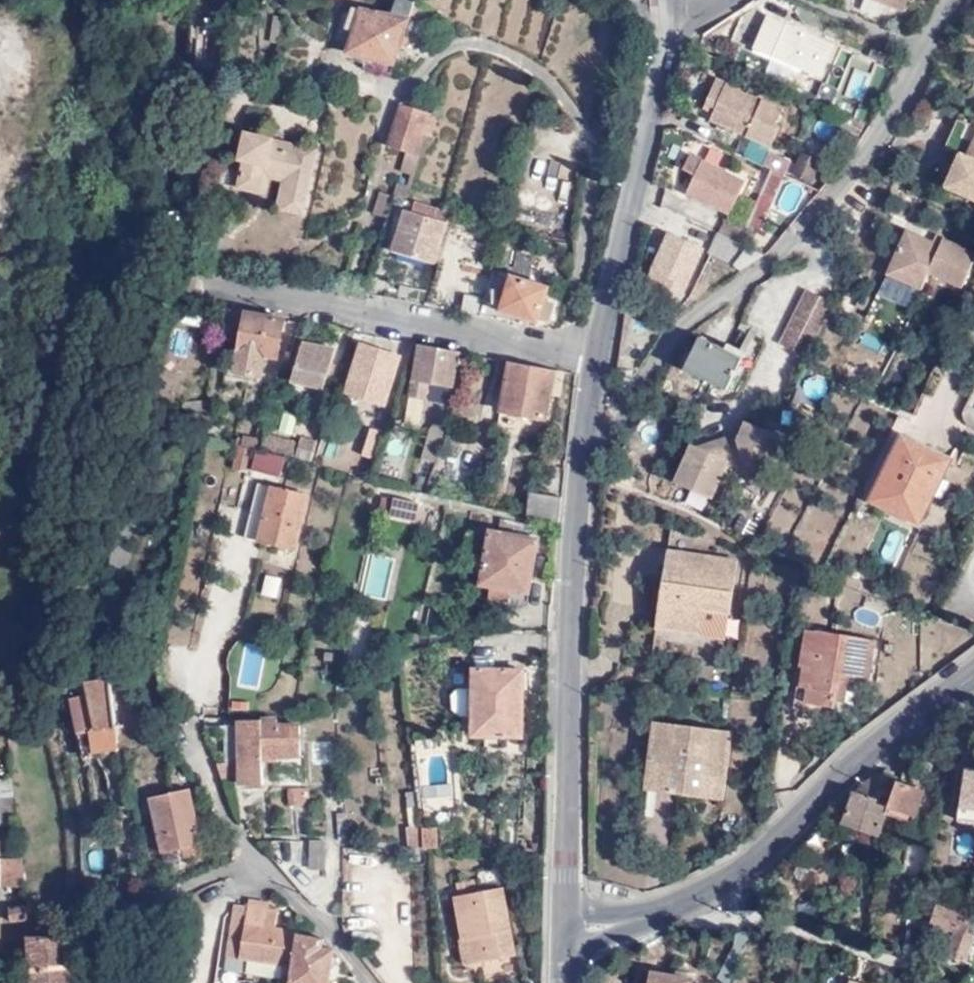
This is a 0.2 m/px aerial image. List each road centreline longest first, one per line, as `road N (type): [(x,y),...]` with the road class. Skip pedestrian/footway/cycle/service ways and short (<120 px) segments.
road 1 (tertiary): [(564,929),(568,628),(591,384),(671,13)]
road 2 (tertiary): [(564,929),(659,912),(728,877),(860,752),(973,667)]

